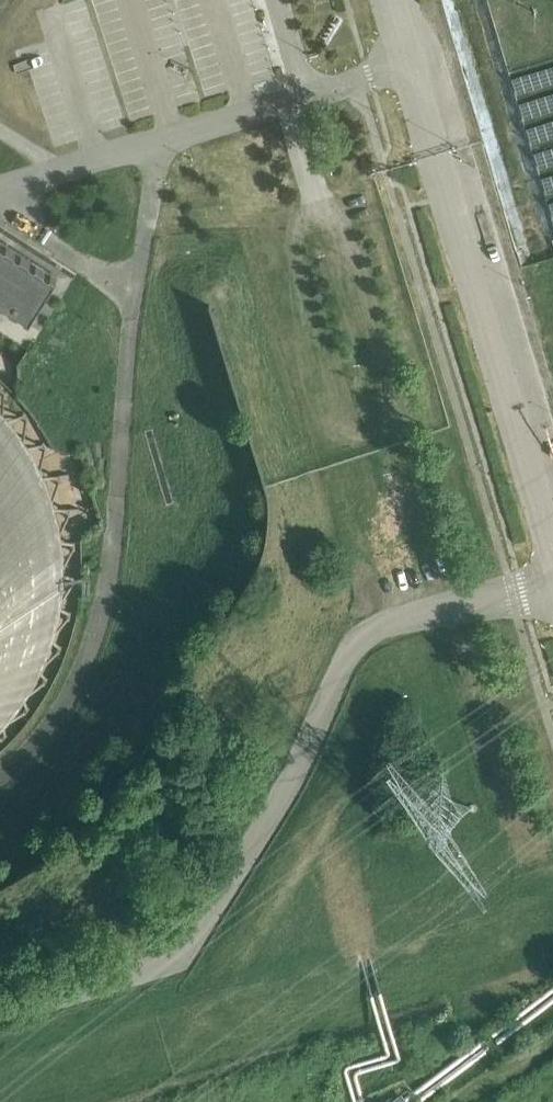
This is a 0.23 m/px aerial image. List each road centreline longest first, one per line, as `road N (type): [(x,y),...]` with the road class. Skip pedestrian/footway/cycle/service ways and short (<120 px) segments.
road 1 (unclassified): [(0,1015),(158,969),(187,952),(278,803),(366,634),(552,582)]
road 2 (unclassified): [(552,549),(436,154)]

